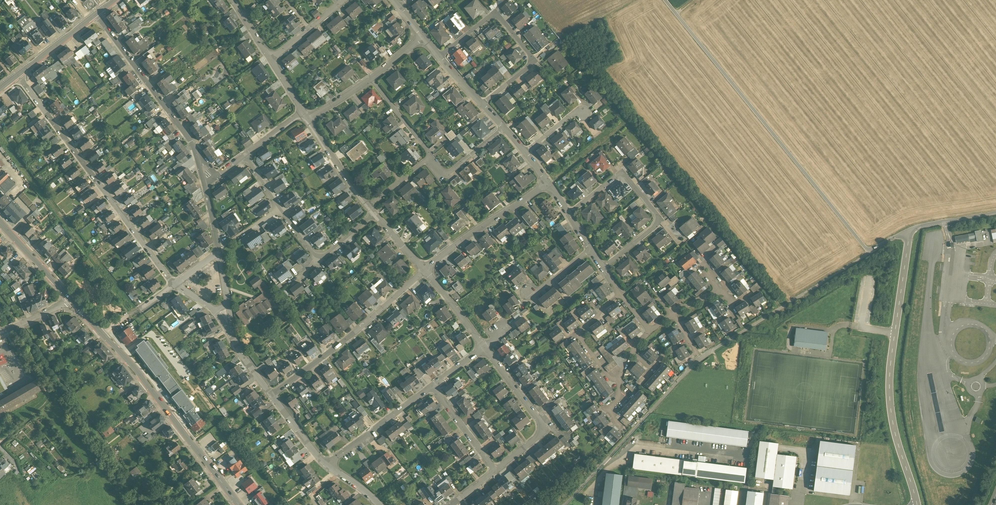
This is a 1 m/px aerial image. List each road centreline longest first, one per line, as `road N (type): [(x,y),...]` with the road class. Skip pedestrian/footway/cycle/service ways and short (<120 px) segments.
road 1 (track): [(665,0),(869,254)]
road 2 (unclassified): [(909,230),(889,396),(918,504)]
road 3 (residential): [(18,74),(174,287)]
road 4 (tertiary): [(73,301),(239,504)]
road 5 (residential): [(568,215),(622,172),(661,221),(603,268)]
road 6 (residential): [(205,184),(193,145),(97,15)]
road 7 (residential): [(271,395),(424,271)]
road 8 (residential): [(440,57),(498,17),(532,60),(482,105)]
road 9 (residential): [(495,471),(547,429),(484,347)]
road 10 (residential): [(424,271),(548,182)]
road 11 (residential): [(433,385),(327,465)]
road 12 (residential): [(621,293),(576,333),(620,381)]

